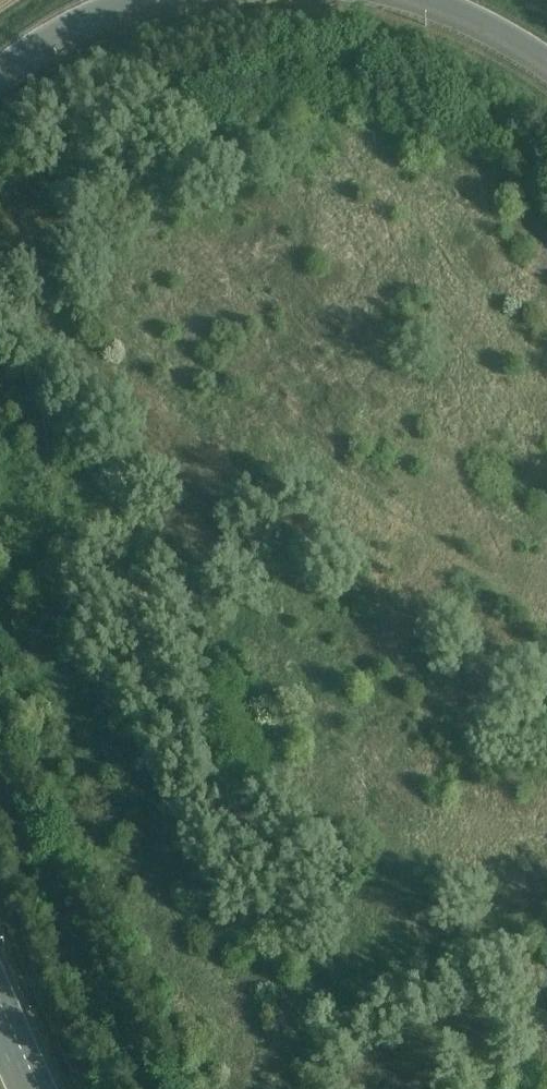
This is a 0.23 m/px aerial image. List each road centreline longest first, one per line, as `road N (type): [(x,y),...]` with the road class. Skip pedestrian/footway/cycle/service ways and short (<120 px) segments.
road 1 (motorway): [(0,75),(51,38),(143,0)]
road 2 (motorway): [(413,0),(546,59)]

